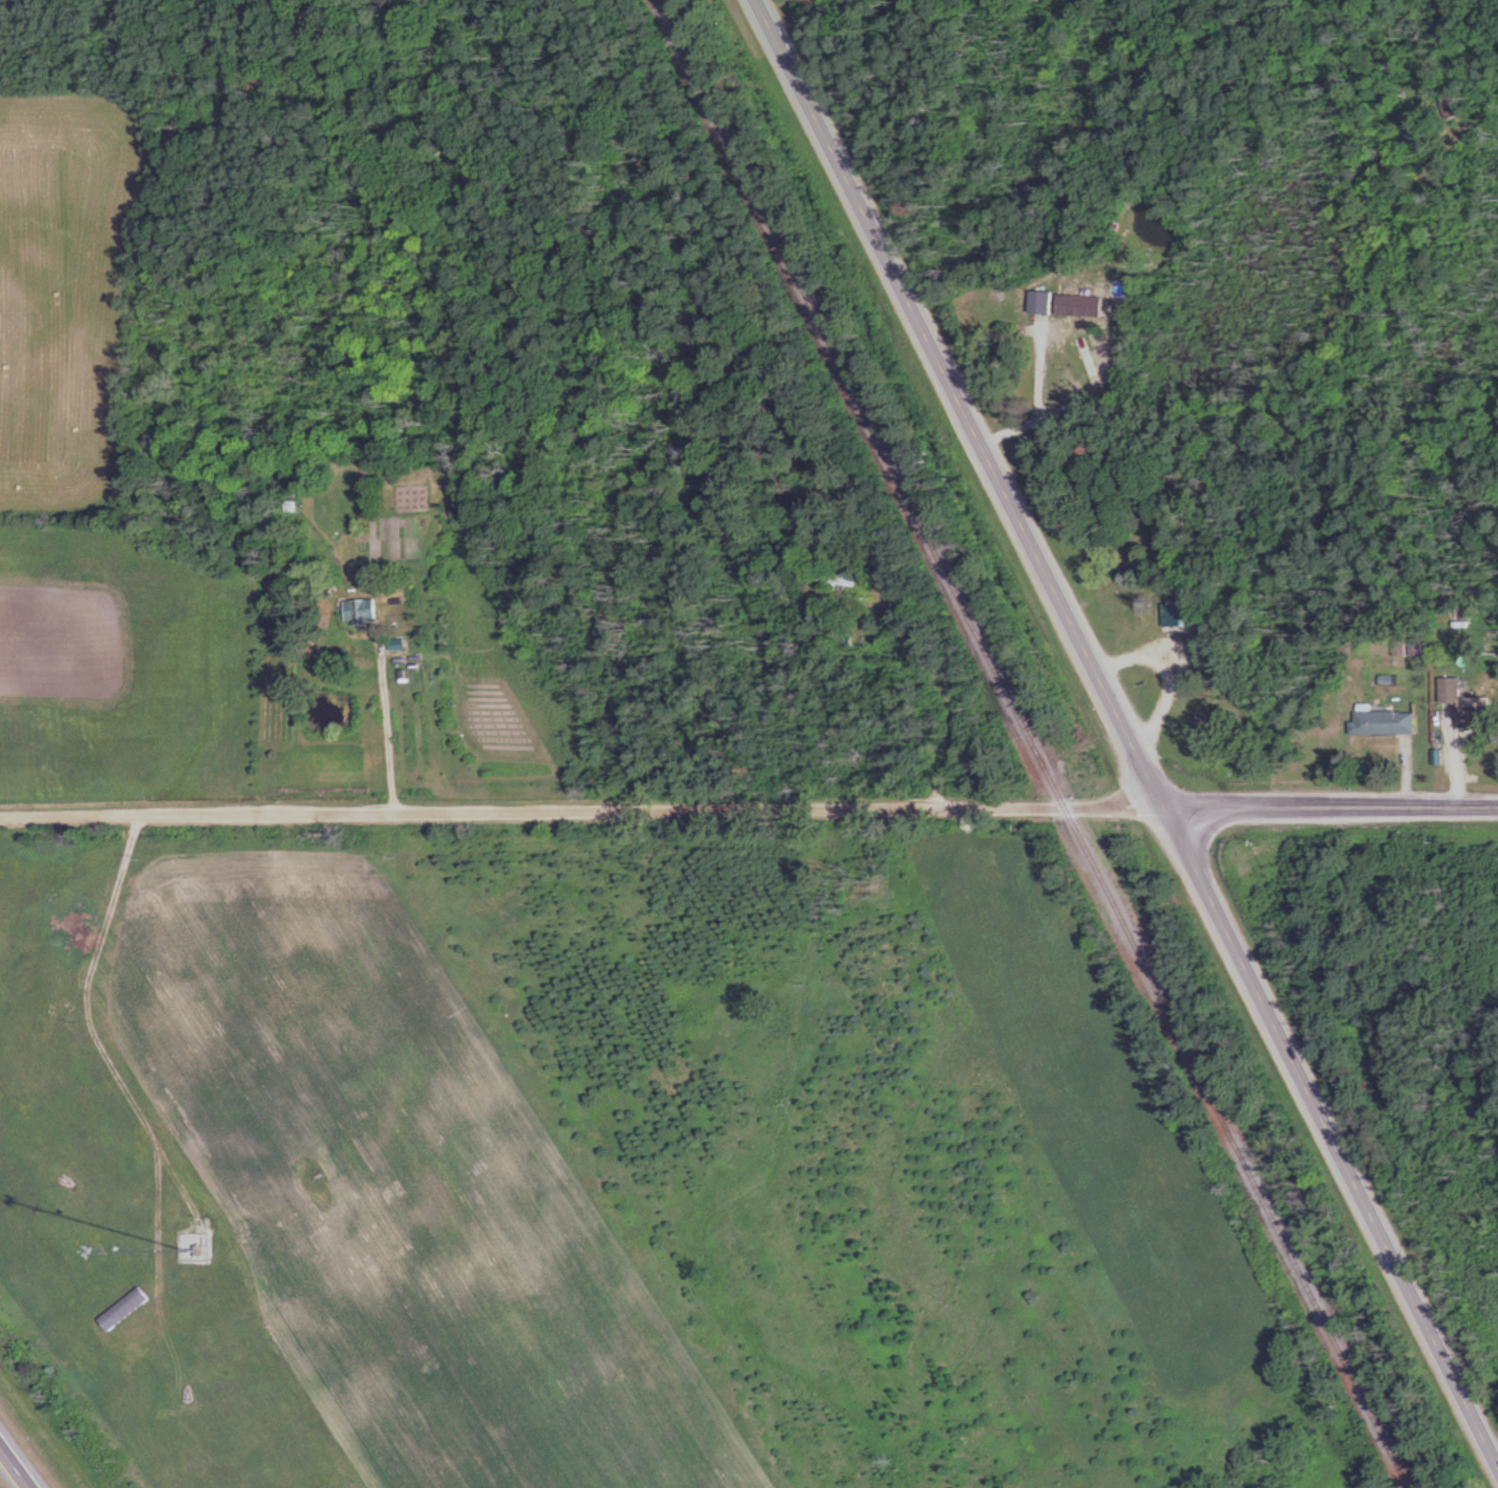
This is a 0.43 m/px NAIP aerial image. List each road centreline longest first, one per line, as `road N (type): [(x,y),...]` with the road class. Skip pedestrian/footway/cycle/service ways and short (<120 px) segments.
road 1 (secondary): [(1497,1461),(761,0)]
road 2 (residential): [(1168,806),(0,818)]
road 3 (tertiary): [(1497,806),(1168,806)]

